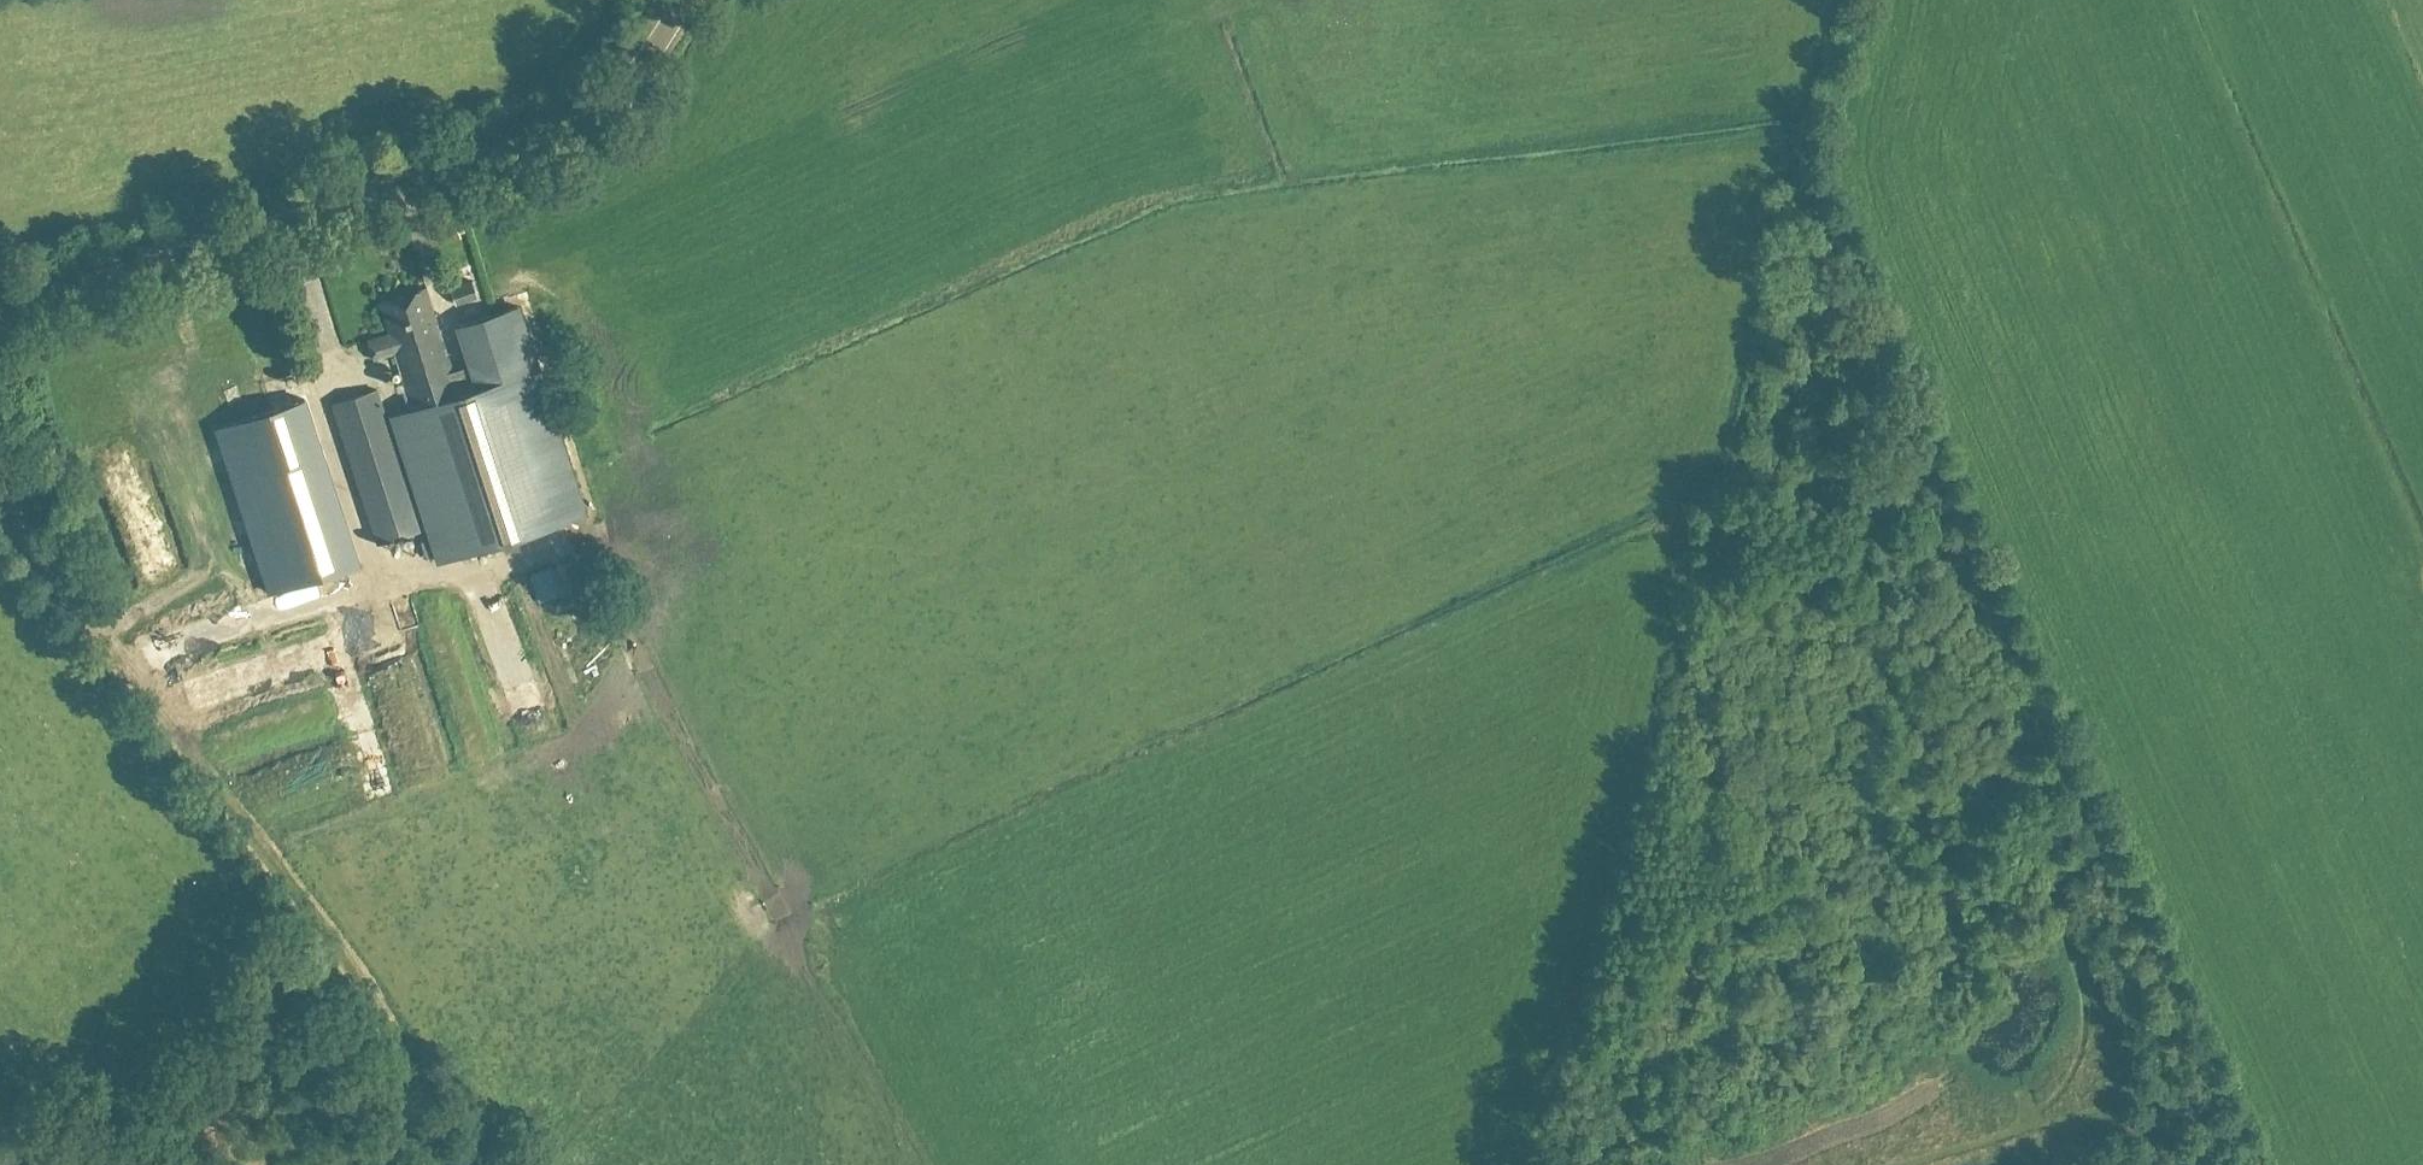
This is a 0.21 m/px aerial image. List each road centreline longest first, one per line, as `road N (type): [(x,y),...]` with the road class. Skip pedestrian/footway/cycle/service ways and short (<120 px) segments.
road 1 (track): [(0,493),(381,1004),(441,1164)]
road 2 (unclassified): [(0,315),(570,128),(624,87),(679,0)]

